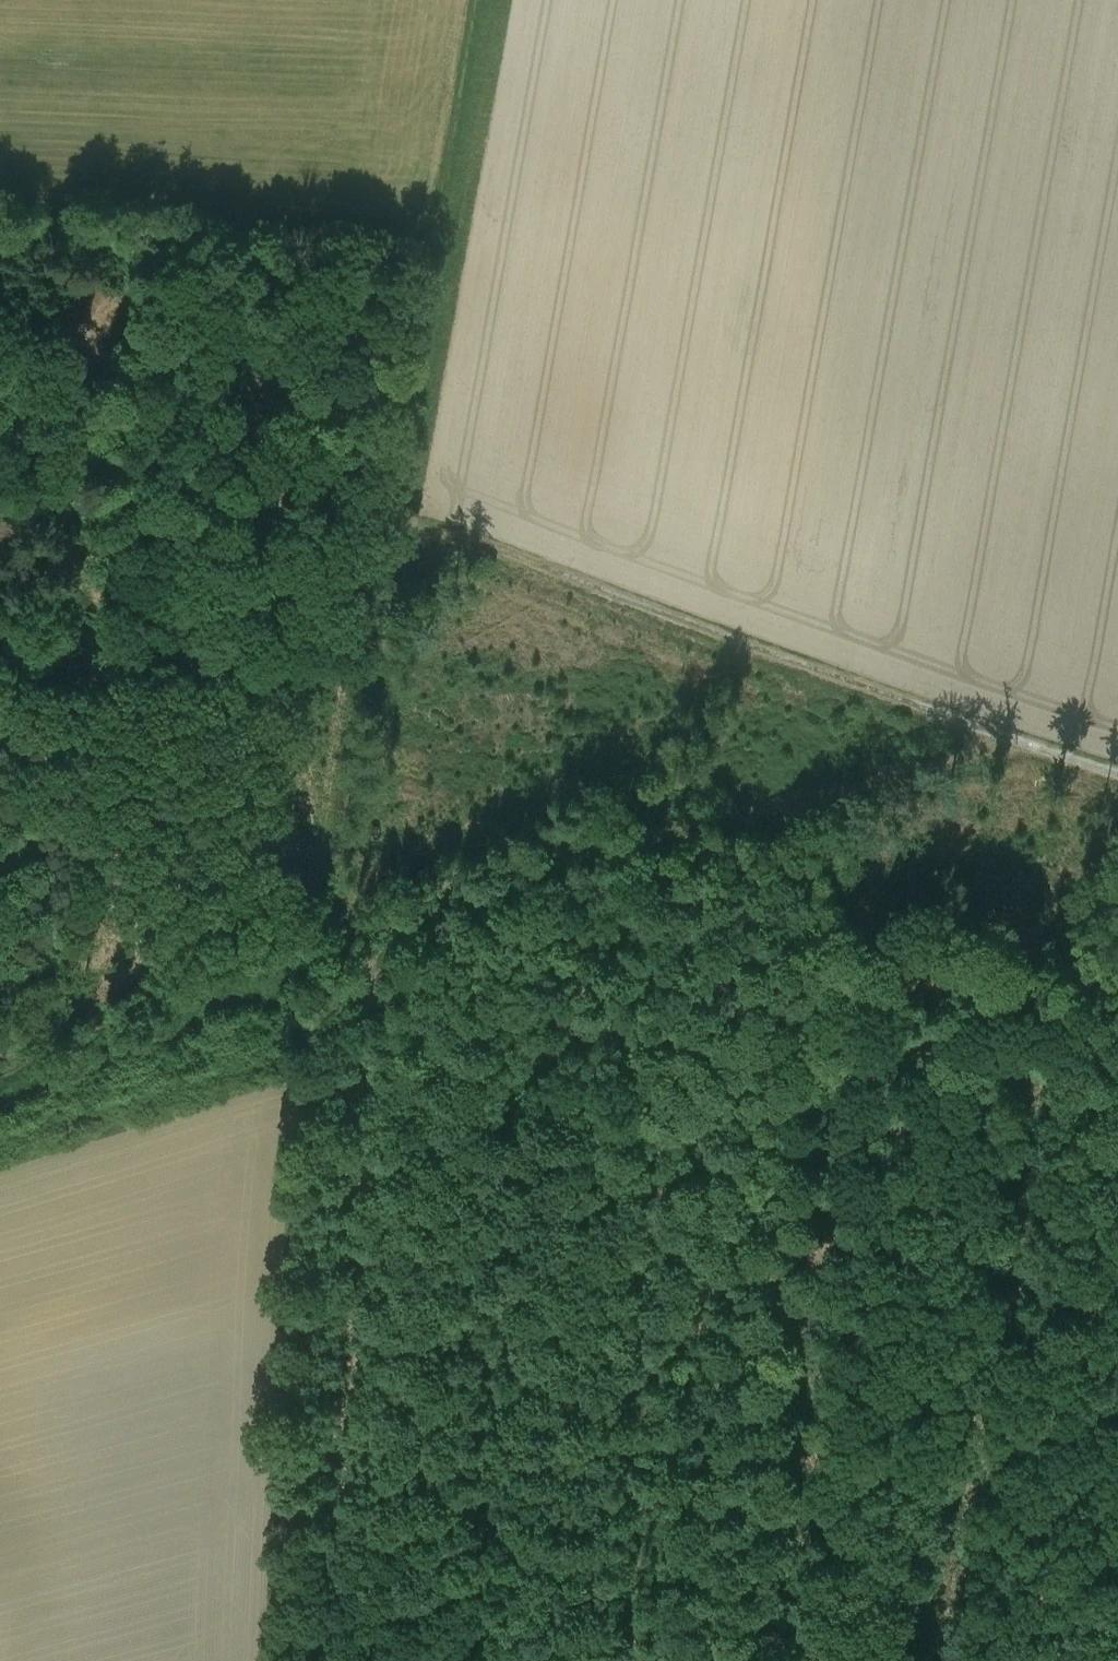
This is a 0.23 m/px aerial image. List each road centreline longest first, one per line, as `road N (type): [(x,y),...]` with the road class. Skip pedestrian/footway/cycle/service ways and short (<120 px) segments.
road 1 (track): [(0,659),(379,655),(387,645),(401,555),(435,534),(750,655),(1117,776)]

